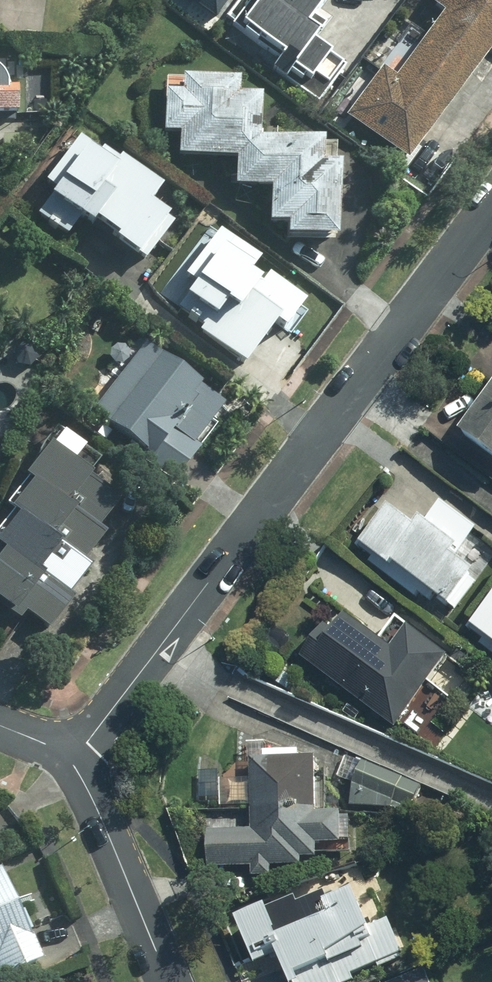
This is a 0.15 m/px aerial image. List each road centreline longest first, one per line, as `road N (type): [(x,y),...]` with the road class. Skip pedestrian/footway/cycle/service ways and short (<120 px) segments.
road 1 (residential): [(73,763),(491,199)]
road 2 (residential): [(172,981),(96,798),(73,763)]

